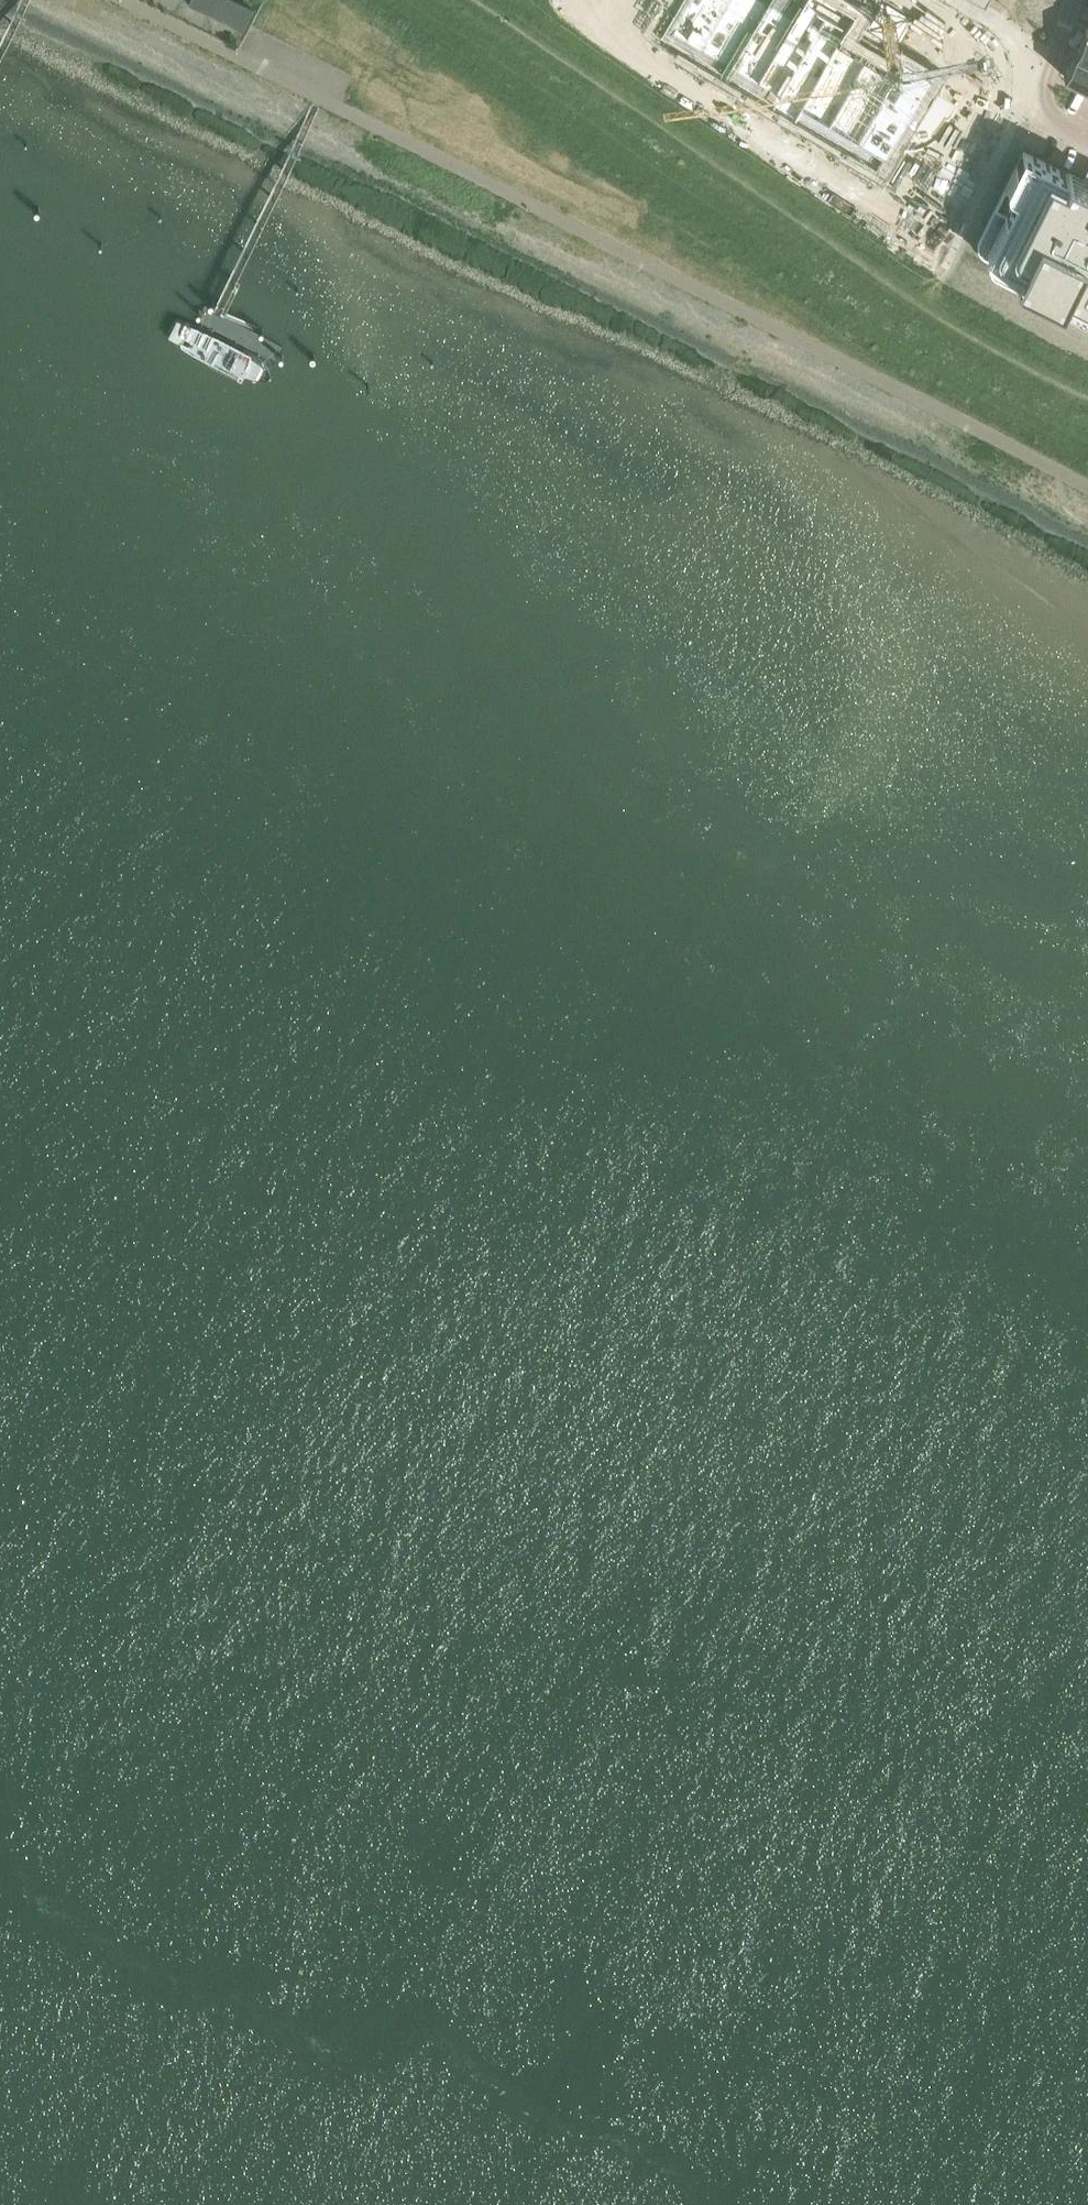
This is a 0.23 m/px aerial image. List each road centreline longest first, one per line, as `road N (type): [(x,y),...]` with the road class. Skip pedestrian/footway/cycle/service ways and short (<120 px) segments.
road 1 (residential): [(1075,0),(1041,115),(1087,139)]
road 2 (residential): [(999,0),(966,47),(889,0)]

